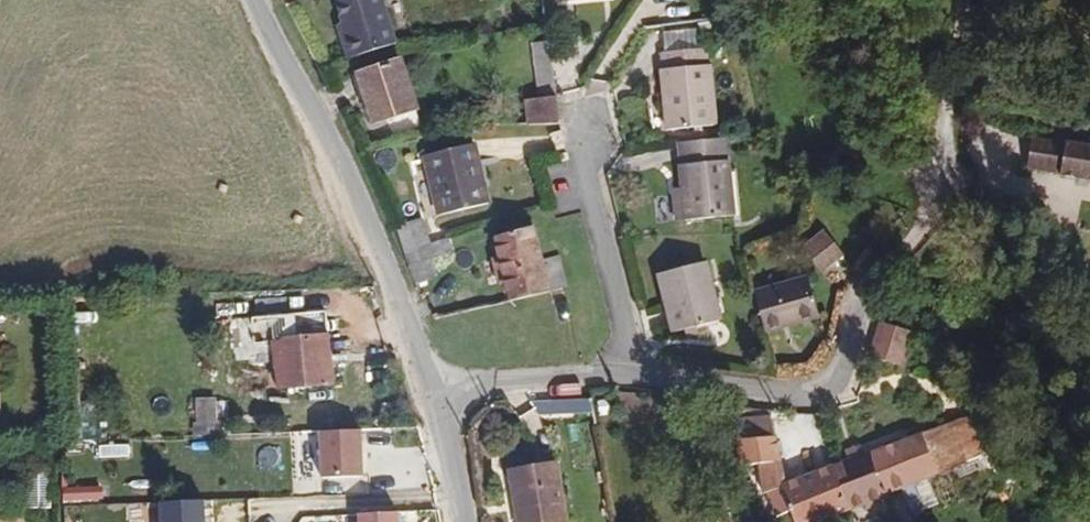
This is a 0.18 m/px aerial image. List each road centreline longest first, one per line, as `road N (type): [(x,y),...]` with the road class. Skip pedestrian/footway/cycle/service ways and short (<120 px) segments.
road 1 (residential): [(619,375),(802,392),(828,371),(868,274),(922,223),(943,82)]
road 2 (residential): [(417,387),(350,182),(257,0)]
road 3 (residential): [(584,119),(619,375)]
road 4 (residential): [(417,387),(516,375),(619,375)]
road 5 (residential): [(452,521),(417,387)]

